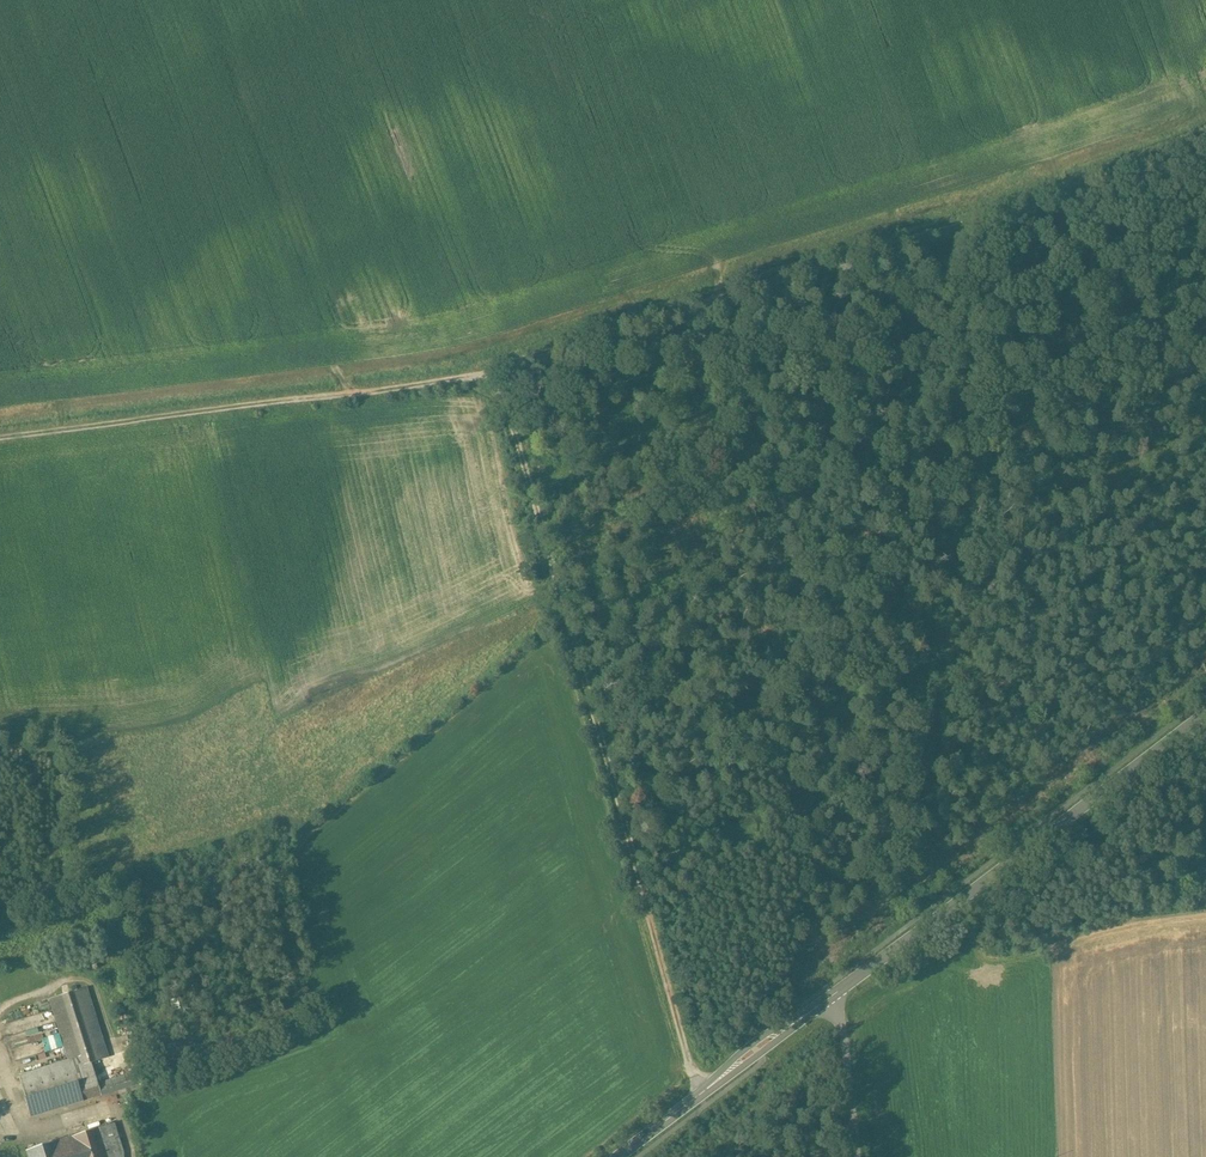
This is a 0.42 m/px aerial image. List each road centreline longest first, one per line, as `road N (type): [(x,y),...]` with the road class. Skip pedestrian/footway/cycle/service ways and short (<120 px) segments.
road 1 (track): [(498,371),(701,1092)]
road 2 (track): [(1205,140),(987,219),(498,371)]
road 3 (track): [(498,371),(459,382),(0,438)]
road 4 (unclassified): [(838,989),(1205,714)]
road 5 (unclassified): [(838,989),(856,1156)]
road 6 (unclassified): [(617,1156),(738,1066)]

